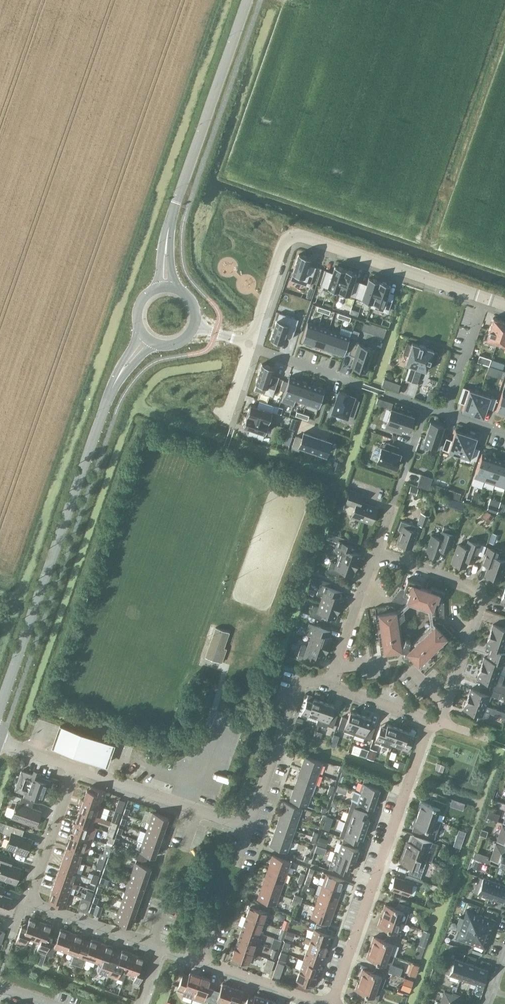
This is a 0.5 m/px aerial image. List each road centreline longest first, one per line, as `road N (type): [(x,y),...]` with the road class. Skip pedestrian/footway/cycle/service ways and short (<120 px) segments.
road 1 (tertiary): [(0,709),(114,385),(149,339)]
road 2 (residential): [(485,298),(297,236),(286,243),(248,333)]
road 3 (tertiary): [(165,287),(169,229),(247,0)]
road 4 (residential): [(331,1003),(430,721)]
road 5 (residential): [(441,724),(482,591),(376,552)]
road 6 (residential): [(329,687),(303,678),(250,828)]
road 7 (residential): [(76,768),(250,828)]
road 8 (residential): [(325,1003),(162,948)]
road 9 (residential): [(329,687),(376,552)]
road 10 (residential): [(30,901),(76,768)]
road 11 (residential): [(162,948),(30,901)]
road 12 (residential): [(447,415),(485,298)]

